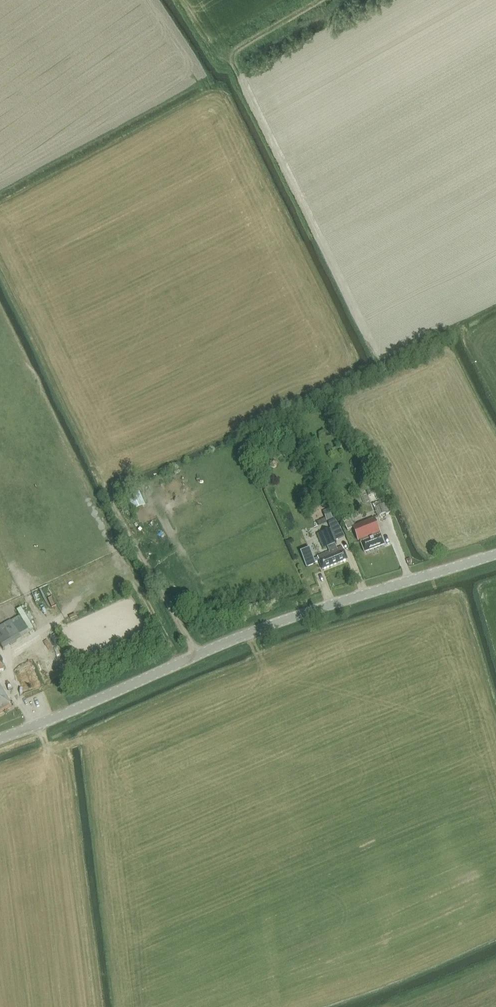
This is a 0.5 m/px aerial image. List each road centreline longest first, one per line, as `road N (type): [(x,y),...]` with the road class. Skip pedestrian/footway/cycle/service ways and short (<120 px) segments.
road 1 (tertiary): [(0,739),(281,621),(495,555)]
road 2 (track): [(105,483),(197,655)]

